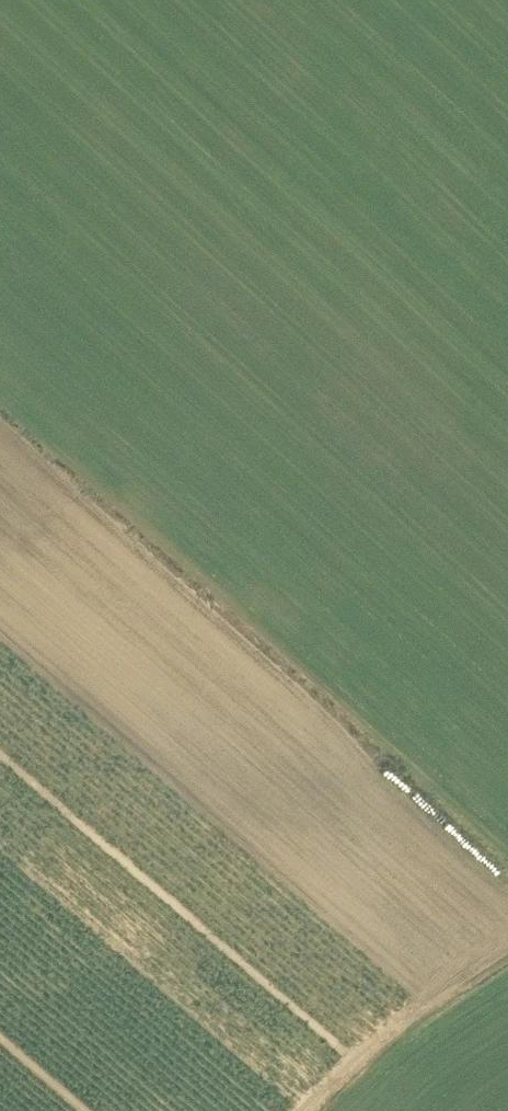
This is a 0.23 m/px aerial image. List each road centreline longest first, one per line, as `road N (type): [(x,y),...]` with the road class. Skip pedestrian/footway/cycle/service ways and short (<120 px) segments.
road 1 (track): [(316,1110),(371,1051),(507,956)]

